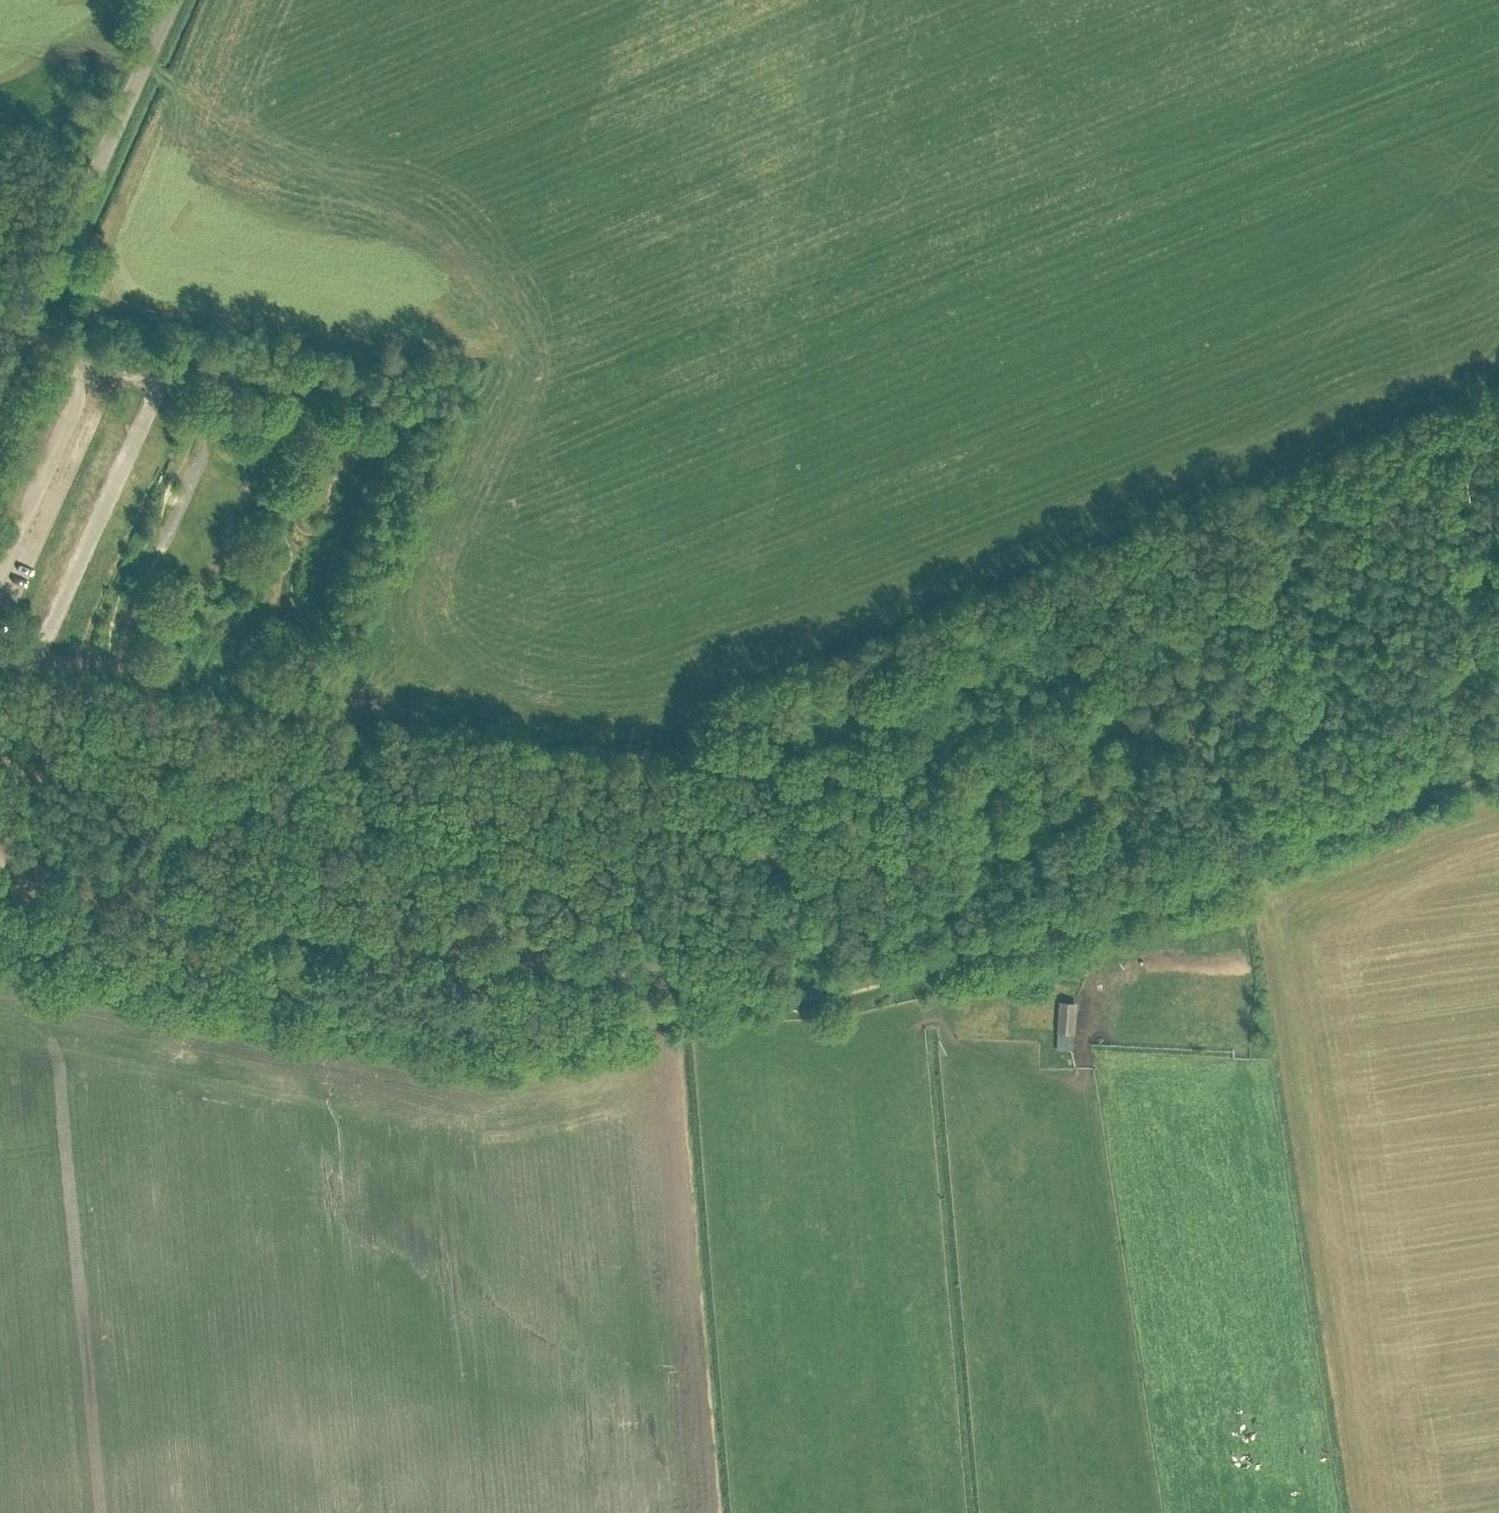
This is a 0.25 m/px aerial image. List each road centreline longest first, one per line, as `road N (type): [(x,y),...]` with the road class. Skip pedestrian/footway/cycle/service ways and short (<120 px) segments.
road 1 (track): [(0,856),(31,888),(61,898),(797,996),(841,990),(1239,869),(1498,770)]
road 2 (unclassified): [(0,375),(171,0)]

